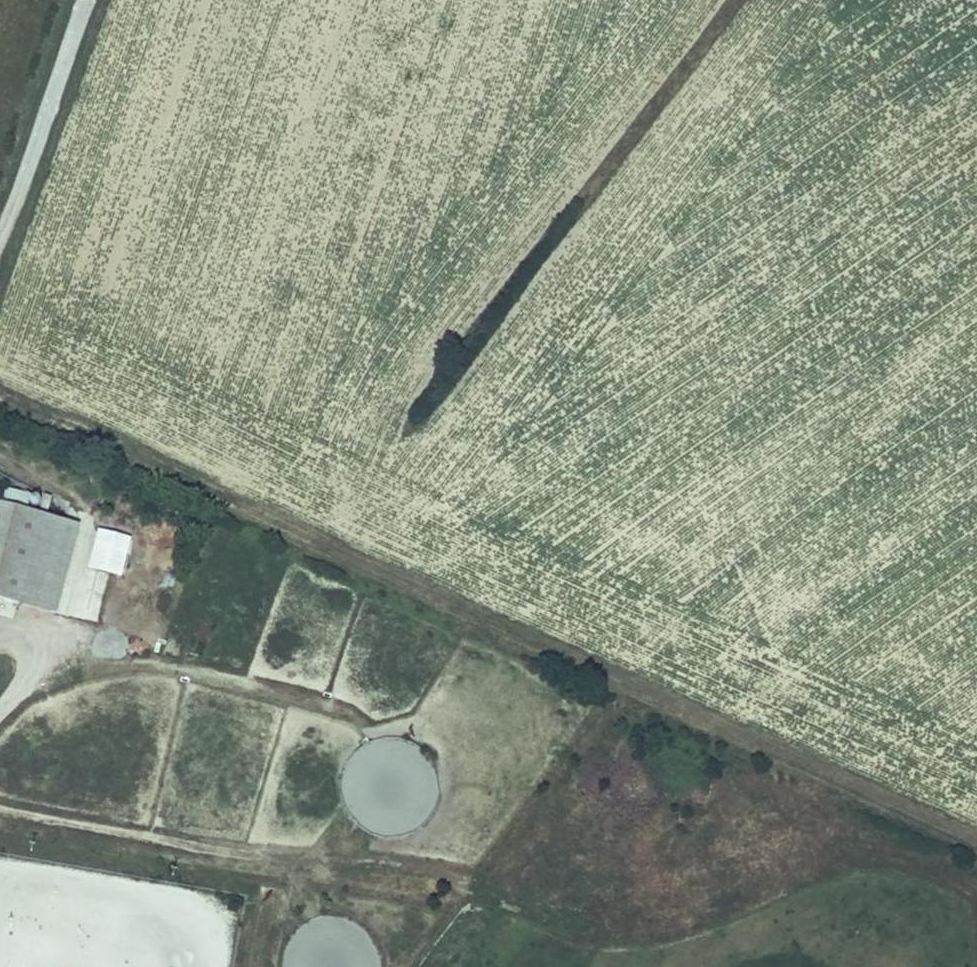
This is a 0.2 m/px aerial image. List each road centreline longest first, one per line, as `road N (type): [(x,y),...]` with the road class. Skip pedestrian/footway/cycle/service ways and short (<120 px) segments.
road 1 (track): [(459,880),(370,865),(236,858),(0,809)]
road 2 (track): [(0,236),(86,0)]

